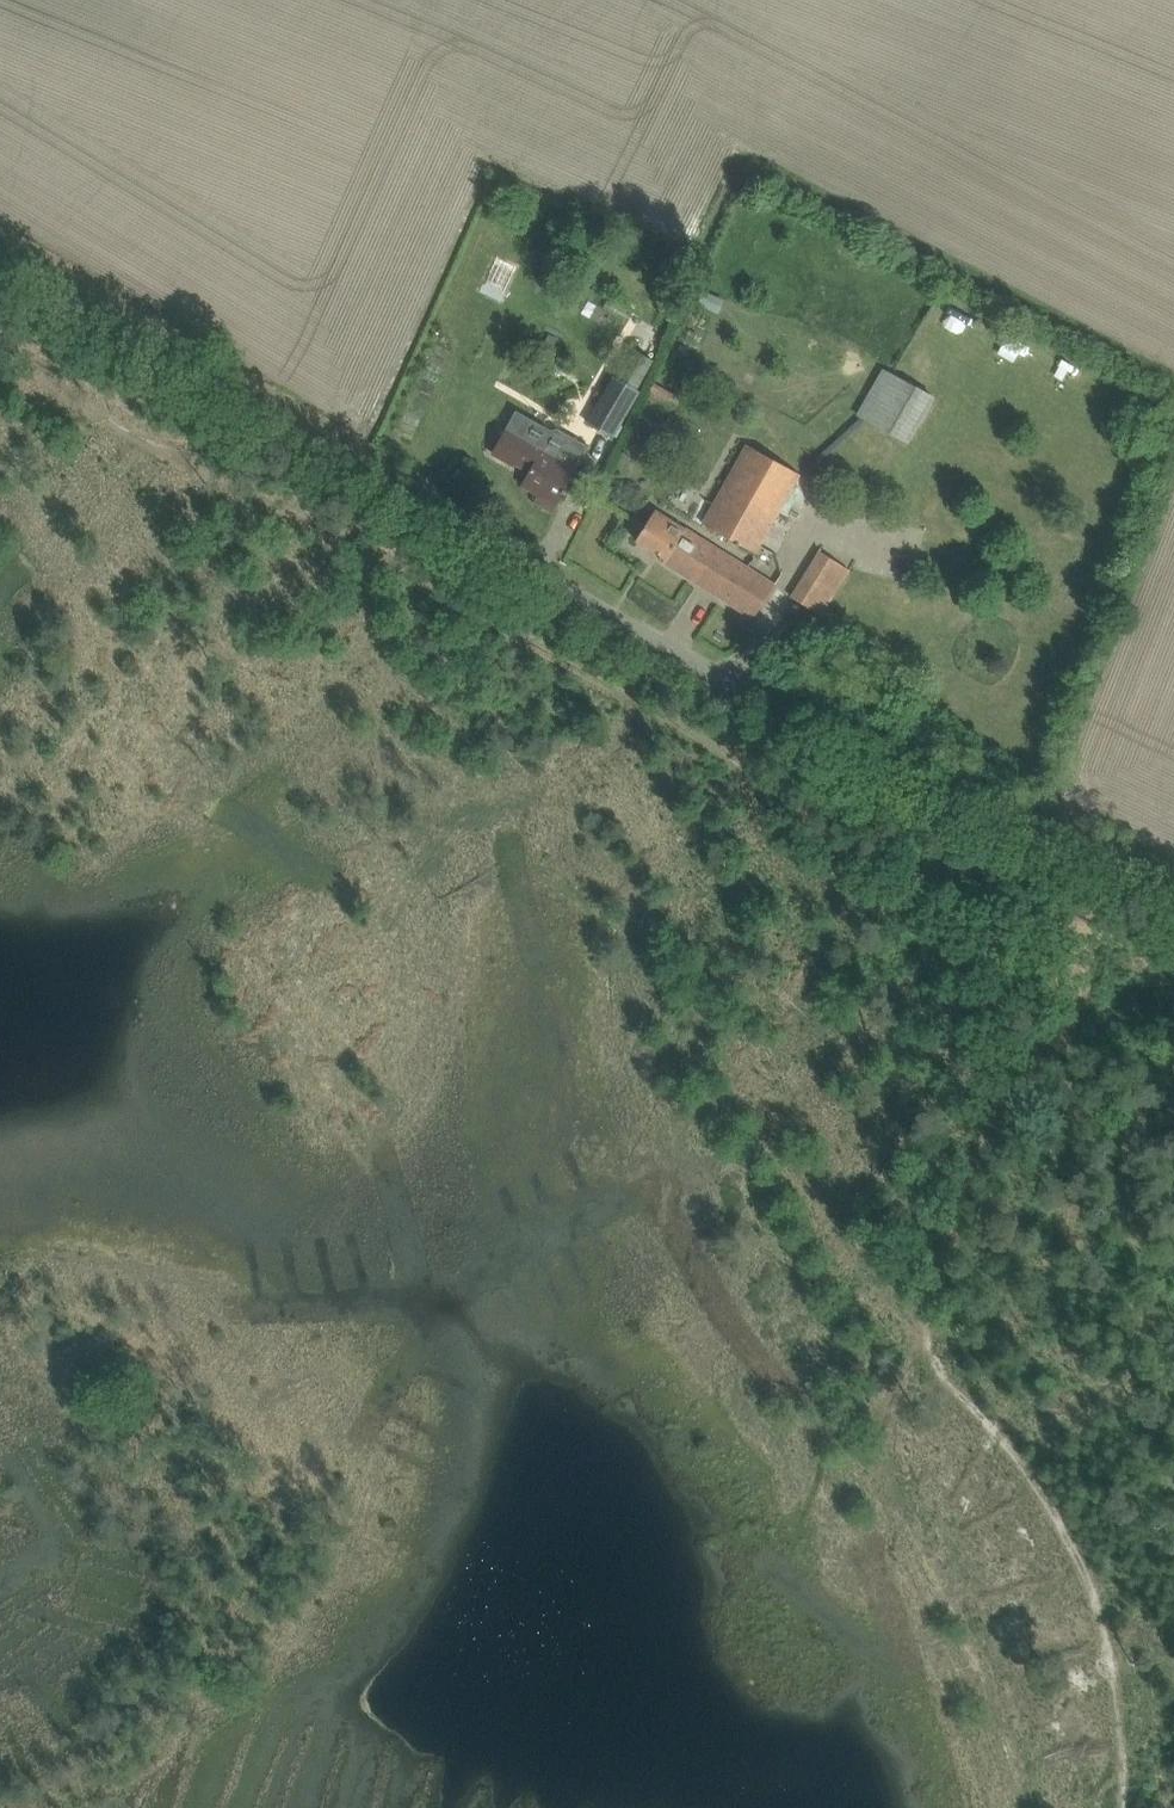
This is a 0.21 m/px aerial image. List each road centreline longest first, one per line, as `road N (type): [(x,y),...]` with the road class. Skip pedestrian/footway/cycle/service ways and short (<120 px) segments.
road 1 (unclassified): [(1173,892),(698,663),(0,254)]

